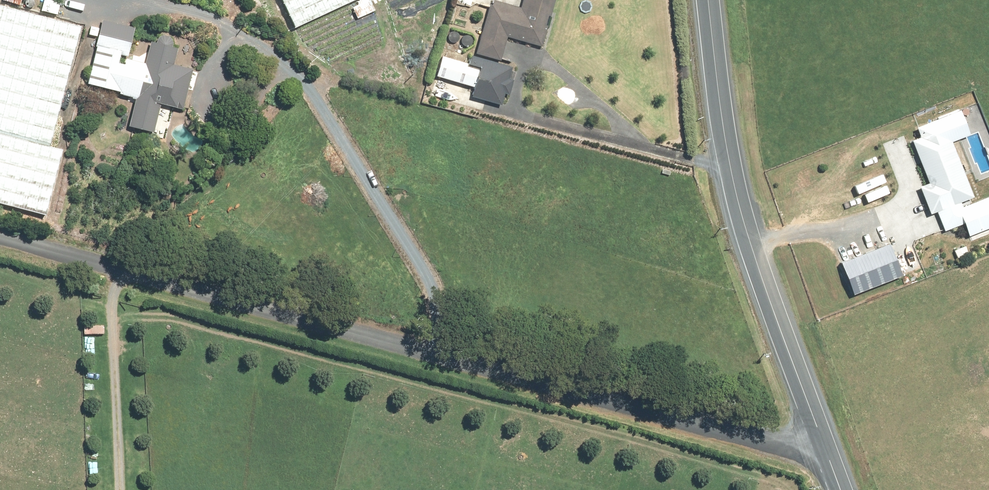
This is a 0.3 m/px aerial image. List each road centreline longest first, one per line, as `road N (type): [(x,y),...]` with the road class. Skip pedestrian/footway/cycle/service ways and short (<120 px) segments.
road 1 (unclassified): [(823,443),(790,448),(0,239)]
road 2 (unclassified): [(823,443),(742,218),(708,0)]

